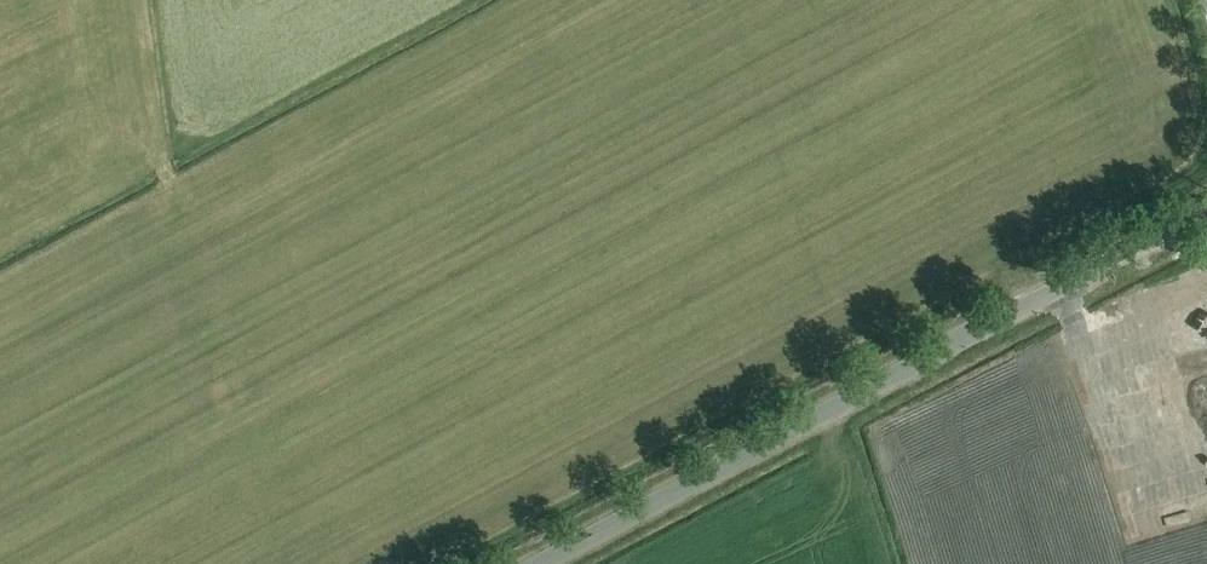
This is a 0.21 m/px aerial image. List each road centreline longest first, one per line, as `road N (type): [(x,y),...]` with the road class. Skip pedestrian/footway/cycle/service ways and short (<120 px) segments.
road 1 (unclassified): [(540,563),(1206,214)]

